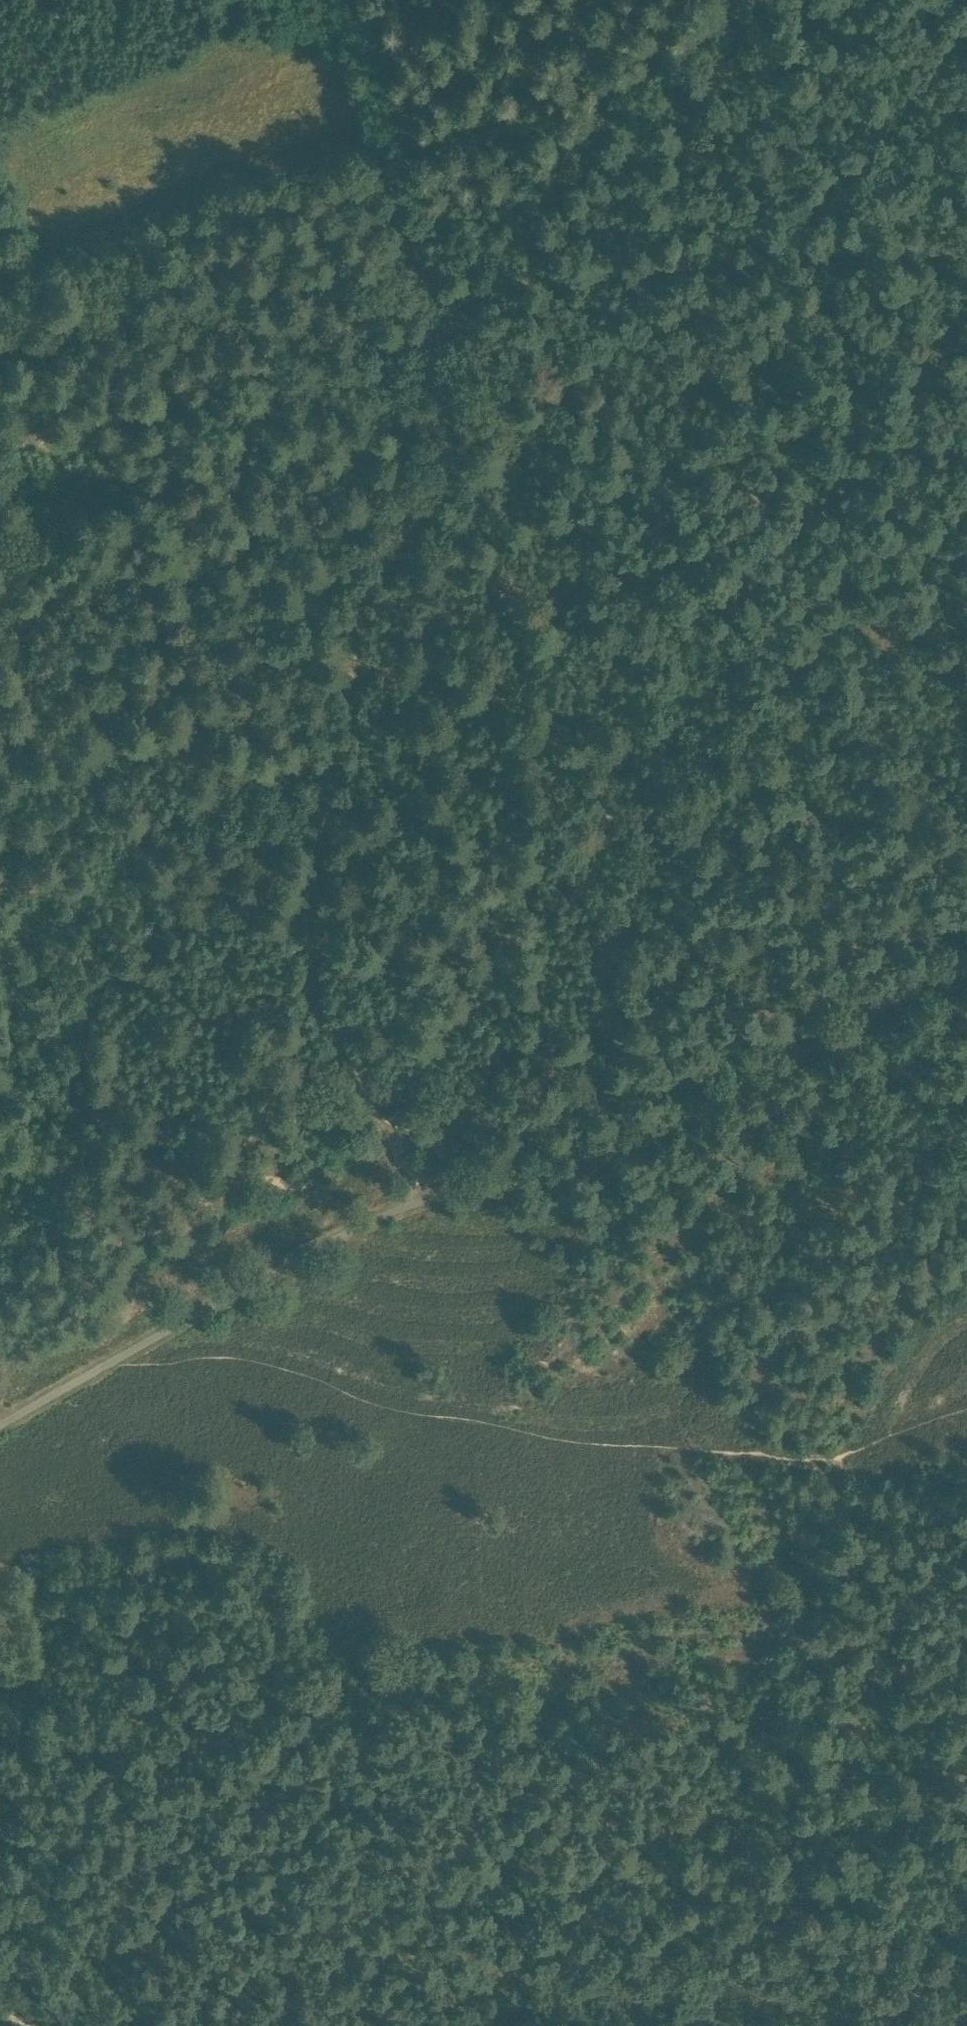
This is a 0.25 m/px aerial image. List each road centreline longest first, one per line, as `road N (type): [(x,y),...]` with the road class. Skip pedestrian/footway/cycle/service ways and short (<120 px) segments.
road 1 (track): [(427,293),(713,255),(871,251),(966,263)]
road 2 (track): [(427,293),(439,427),(434,491),(381,573),(354,693)]
road 3 (track): [(354,693),(332,757),(316,889)]
road 4 (track): [(316,889),(313,970),(332,1031)]

